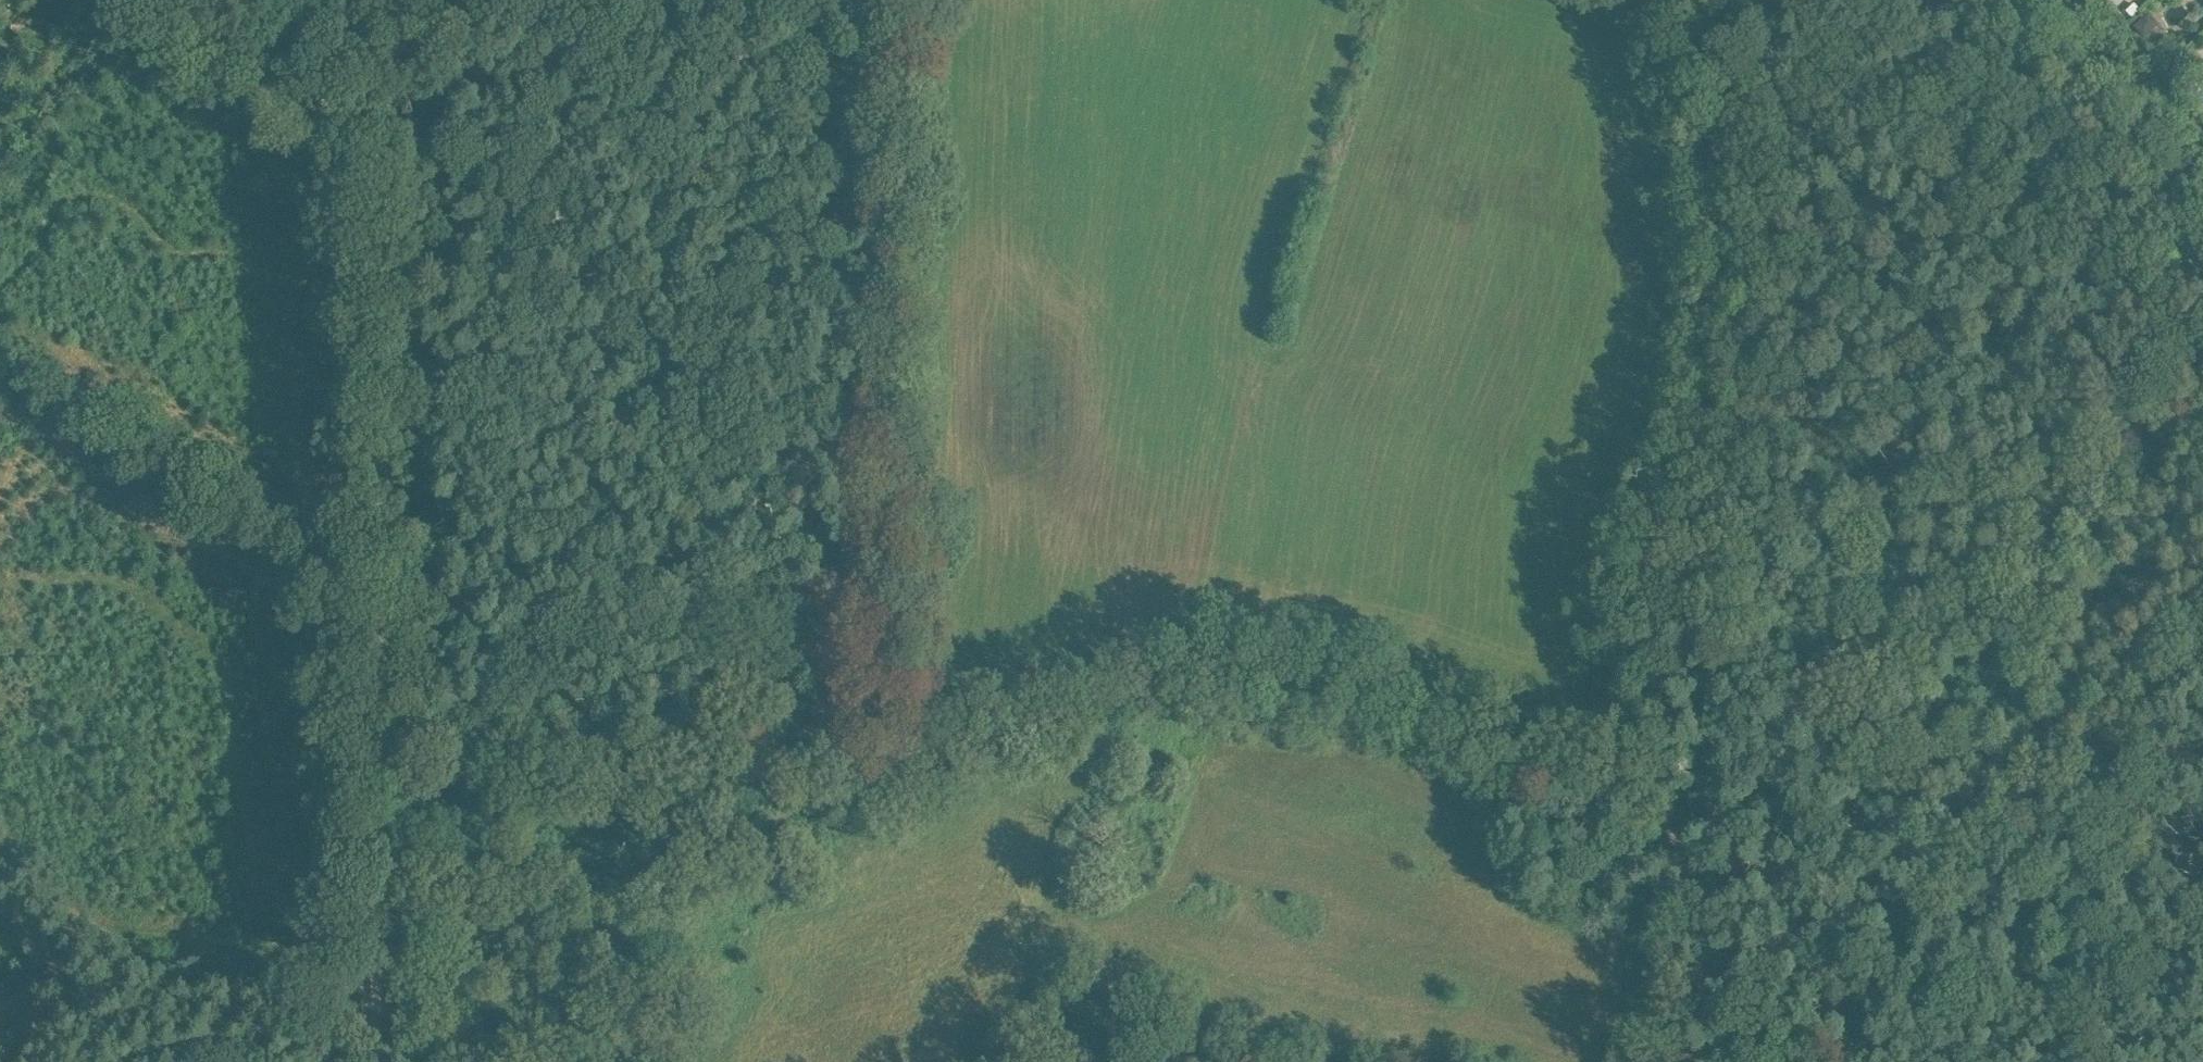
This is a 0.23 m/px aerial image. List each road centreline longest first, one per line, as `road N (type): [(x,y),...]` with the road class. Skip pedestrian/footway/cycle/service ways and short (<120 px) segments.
road 1 (track): [(371,1061),(370,385),(382,158)]
road 2 (track): [(2202,252),(1997,0)]
road 3 (track): [(382,158),(164,0)]
road 4 (track): [(399,0),(382,158)]

